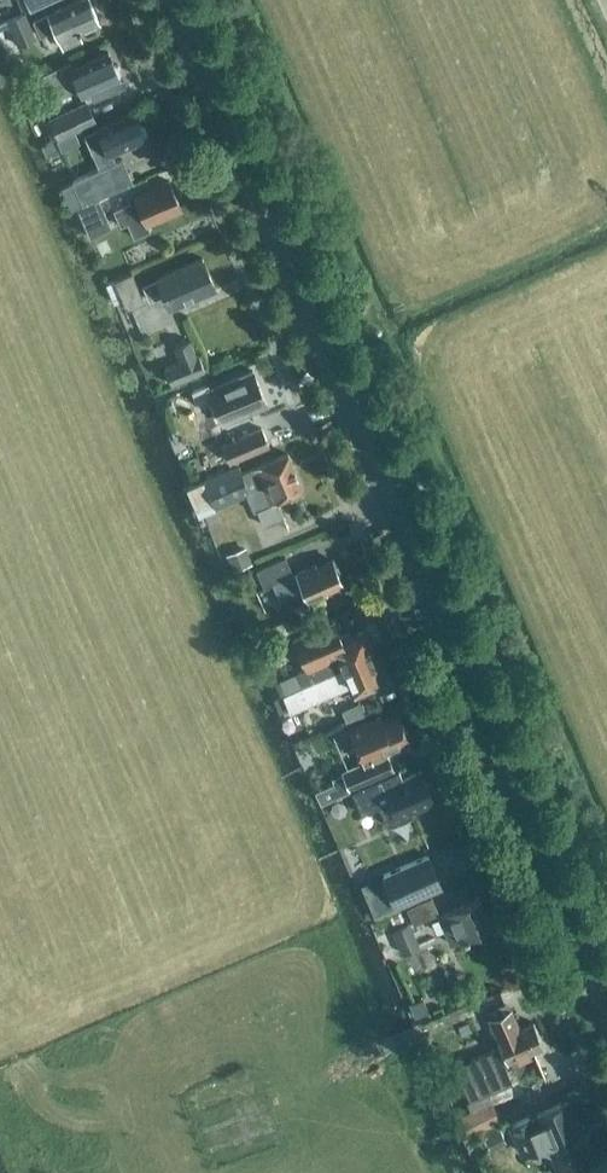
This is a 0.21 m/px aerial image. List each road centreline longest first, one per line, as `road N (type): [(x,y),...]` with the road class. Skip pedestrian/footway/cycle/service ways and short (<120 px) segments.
road 1 (unclassified): [(606,1005),(173,0)]

